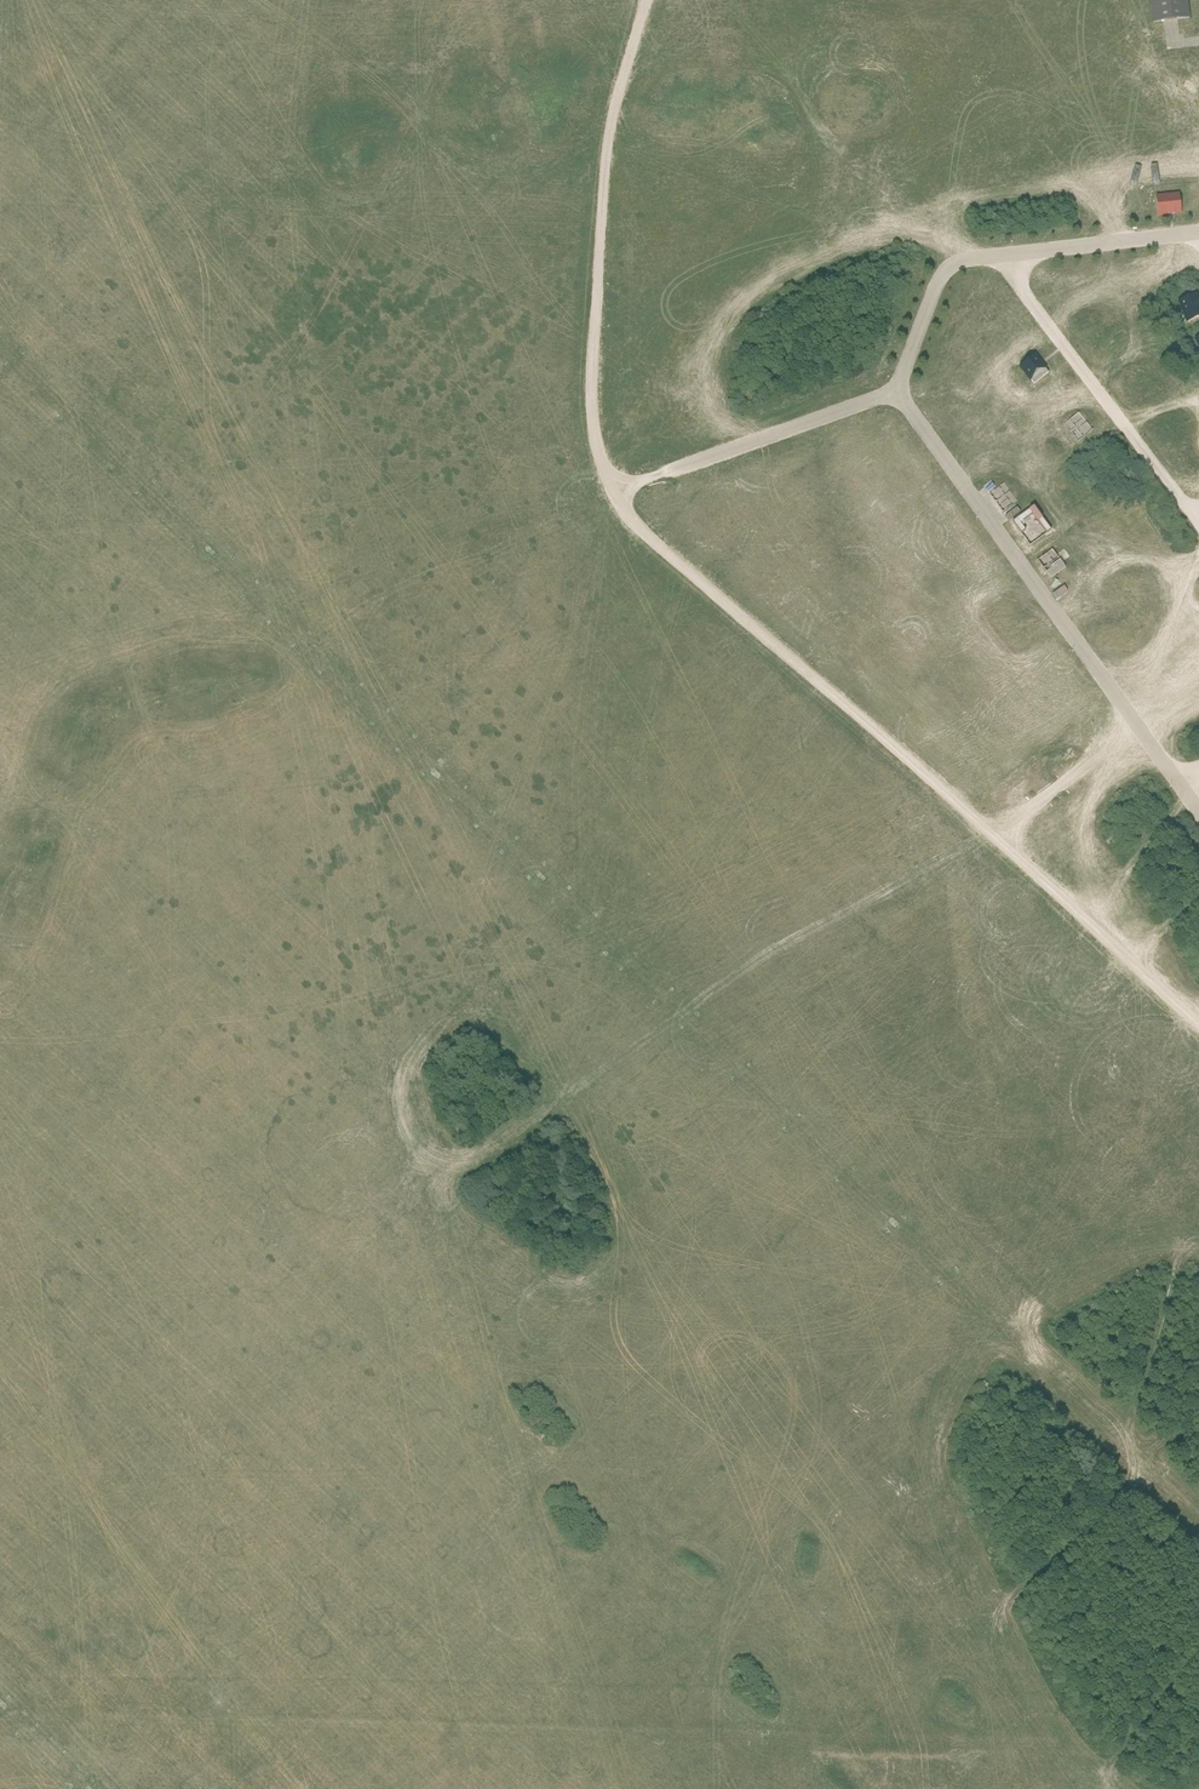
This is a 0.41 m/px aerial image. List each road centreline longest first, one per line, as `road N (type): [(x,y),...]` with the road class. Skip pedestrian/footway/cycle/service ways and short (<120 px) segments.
road 1 (track): [(640,0),(615,88),(595,377),(598,456),(617,499),(1198,1021)]

